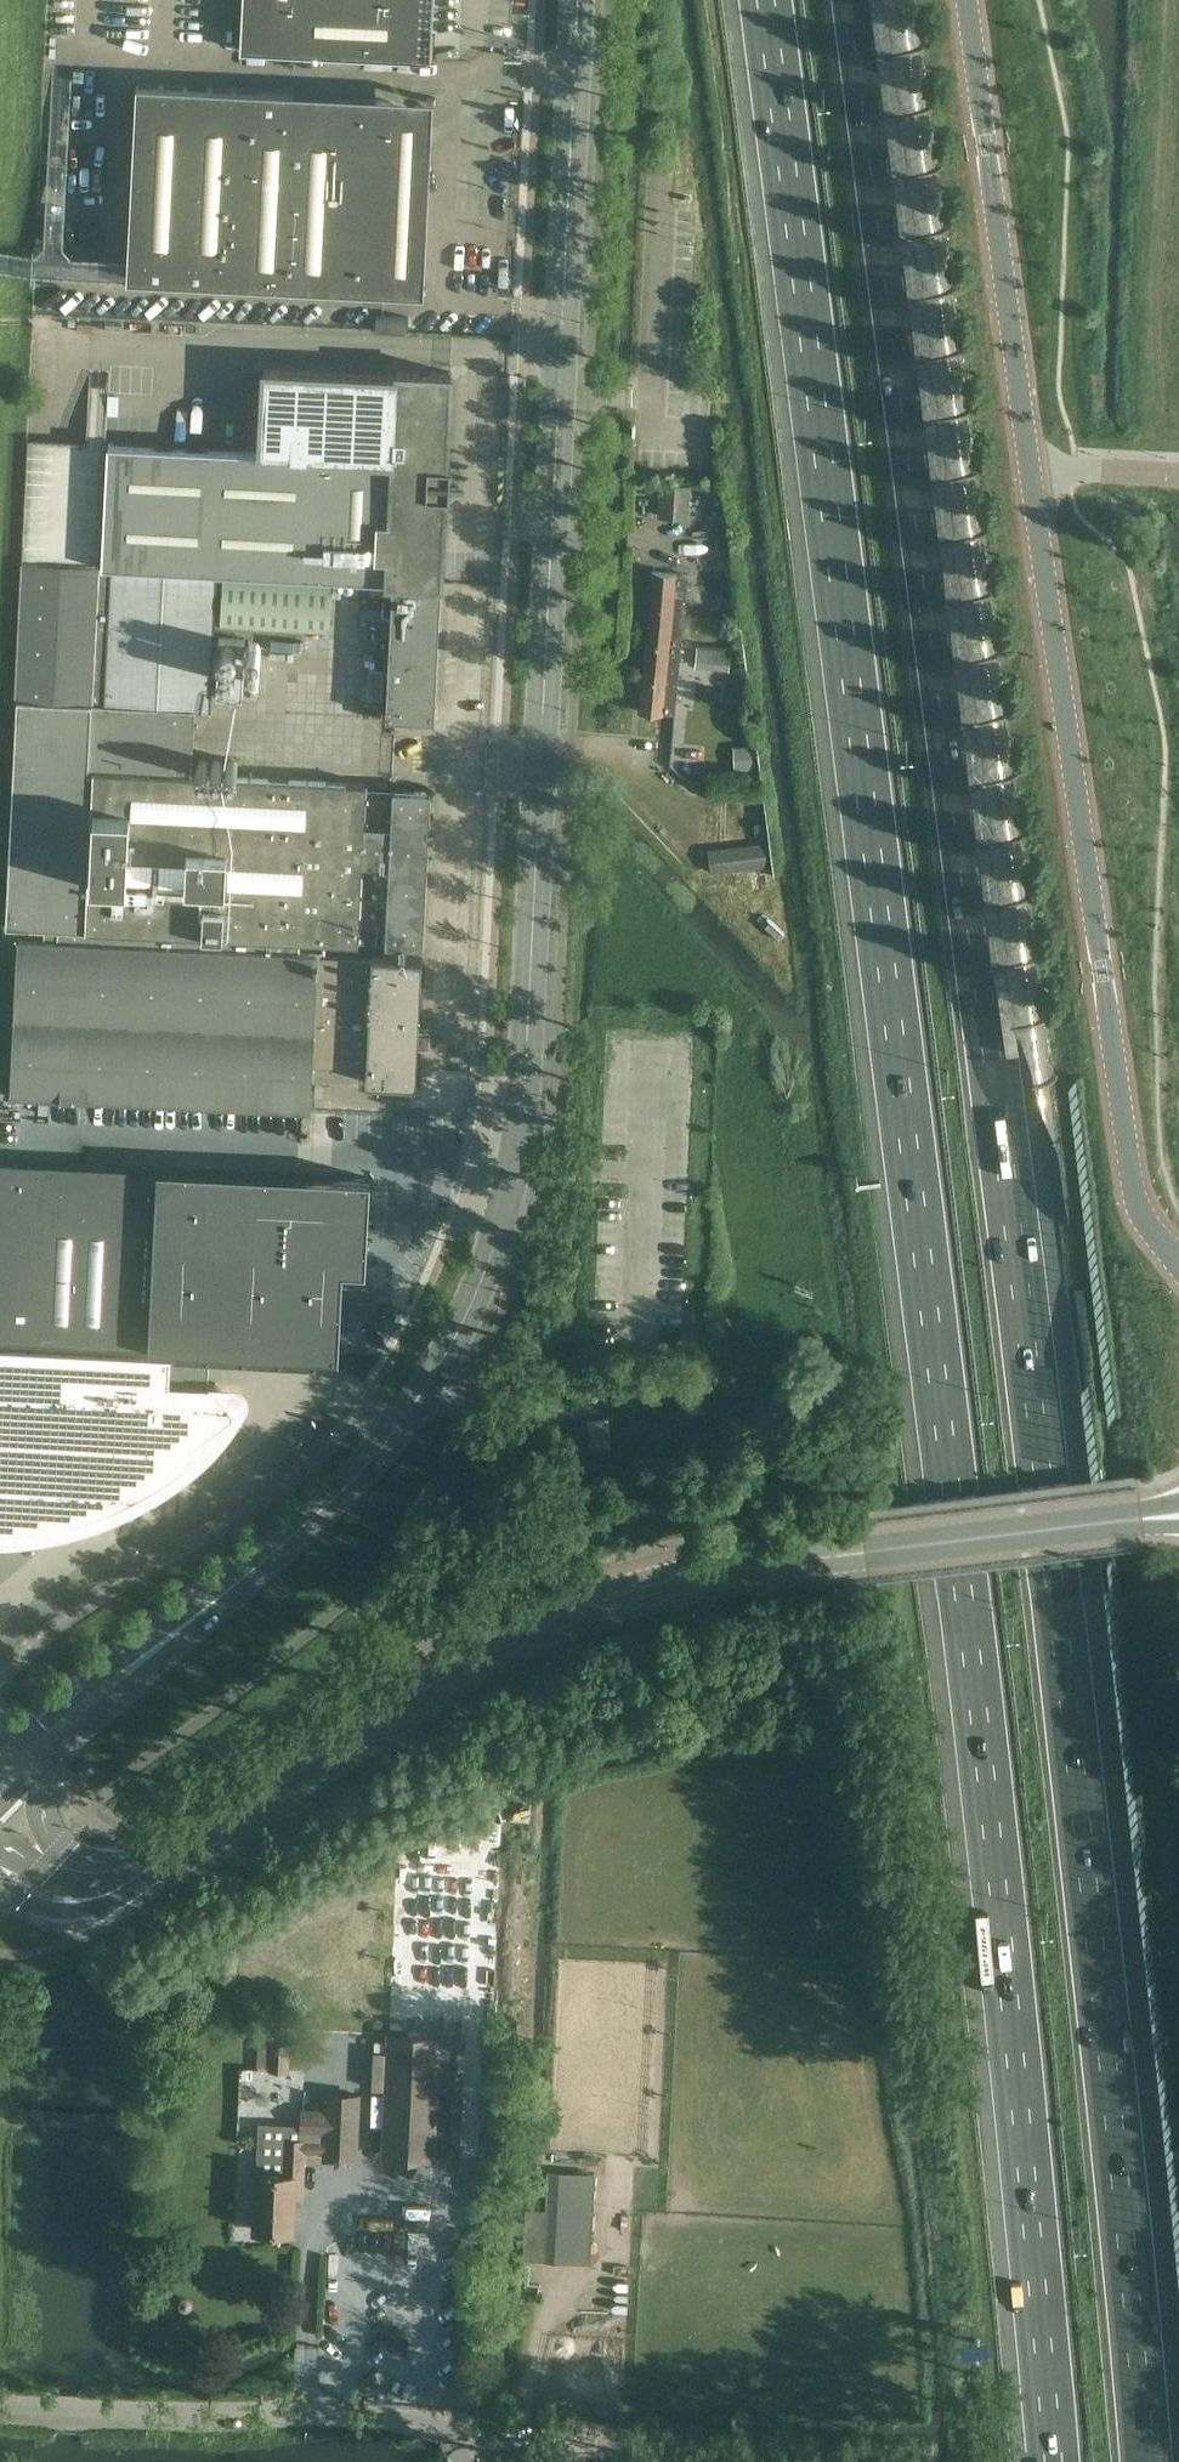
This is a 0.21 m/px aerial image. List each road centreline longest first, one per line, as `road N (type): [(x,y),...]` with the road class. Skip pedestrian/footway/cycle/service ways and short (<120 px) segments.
road 1 (motorway): [(1145,2461),(1030,1373),(860,0)]
road 2 (motorway): [(766,0),(938,1384),(1045,2461)]
road 3 (secondary): [(269,1555),(353,1481),(410,1410),(475,1302),(506,1219),(533,1002),(577,0)]
road 4 (tertiary): [(124,1882),(470,1660),(620,1592),(746,1567),(1178,1516)]
road 5 (tertiary): [(1178,1259),(1139,1215),(1028,468)]
road 6 (tertiary): [(1028,468),(966,0)]
road 7 (secondary): [(269,1555),(145,1632),(39,1718),(0,1760)]
road 8 (secondary): [(36,1773),(183,1646),(269,1555)]
road 9 (unclassified): [(467,2436),(308,2415),(149,2415)]
road 10 (residential): [(1028,468),(1178,475)]
road 11 (unclassified): [(0,2410),(149,2415)]
road 12 (tertiary): [(1,1886),(33,1906),(71,1914),(104,1905),(124,1882)]
road 13 (unclassified): [(597,2449),(467,2436)]

